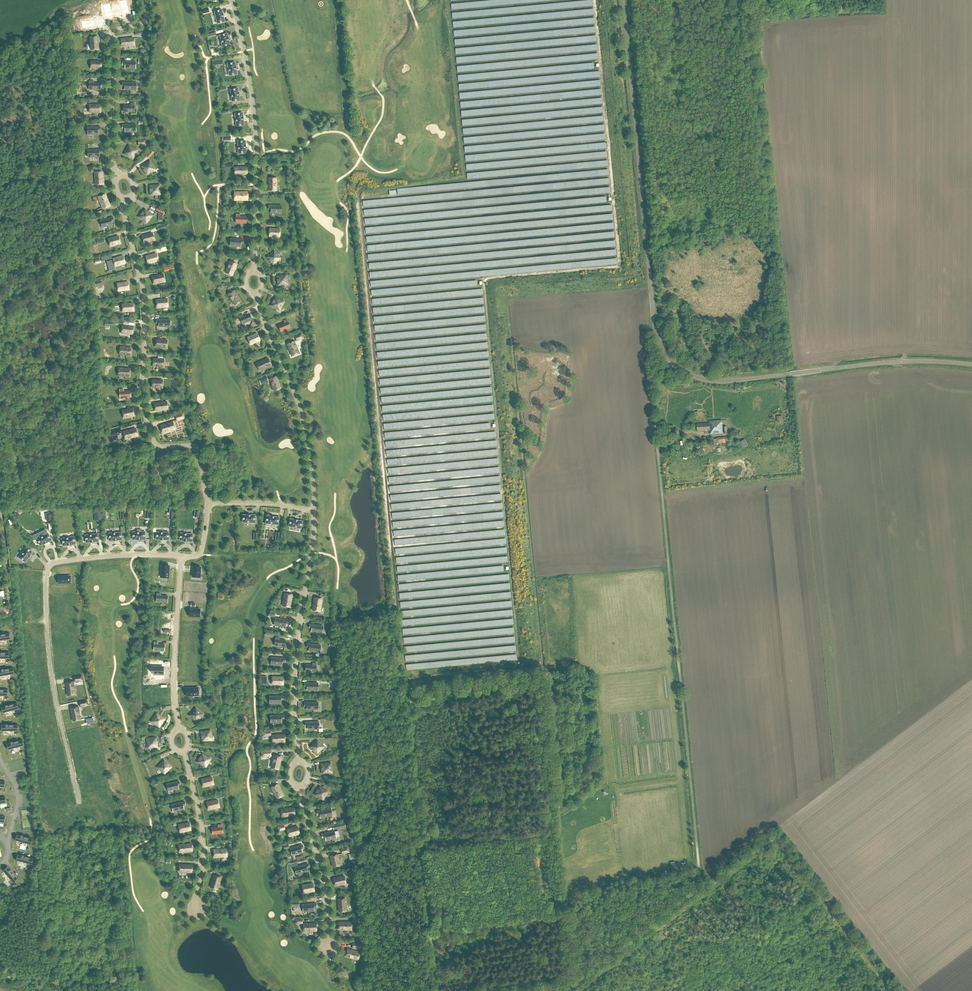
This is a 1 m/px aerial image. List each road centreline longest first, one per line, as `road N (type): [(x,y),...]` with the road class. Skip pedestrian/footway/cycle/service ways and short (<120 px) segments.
road 1 (unclassified): [(971,364),(887,363),(719,382),(671,361),(656,327),(622,0)]
road 2 (residential): [(80,805),(51,666),(48,569),(88,558),(181,556)]
road 3 (residential): [(207,503),(198,448),(158,445),(148,427),(144,302),(121,202)]
road 4 (track): [(435,990),(406,688)]
road 5 (track): [(702,883),(704,889),(774,840),(888,990)]
road 6 (residential): [(254,270),(255,127),(233,0)]
road 7 (residential): [(298,760),(296,652),(315,511)]
road 8 (residential): [(315,511),(303,416),(256,294)]
road 9 (residential): [(115,169),(111,33),(145,22),(146,0)]
road 10 (residential): [(179,729),(181,556)]
road 11 (track): [(702,883),(572,990)]
road 12 (residential): [(198,914),(203,842),(184,752)]
road 13 (residential): [(329,946),(325,883),(301,787)]

